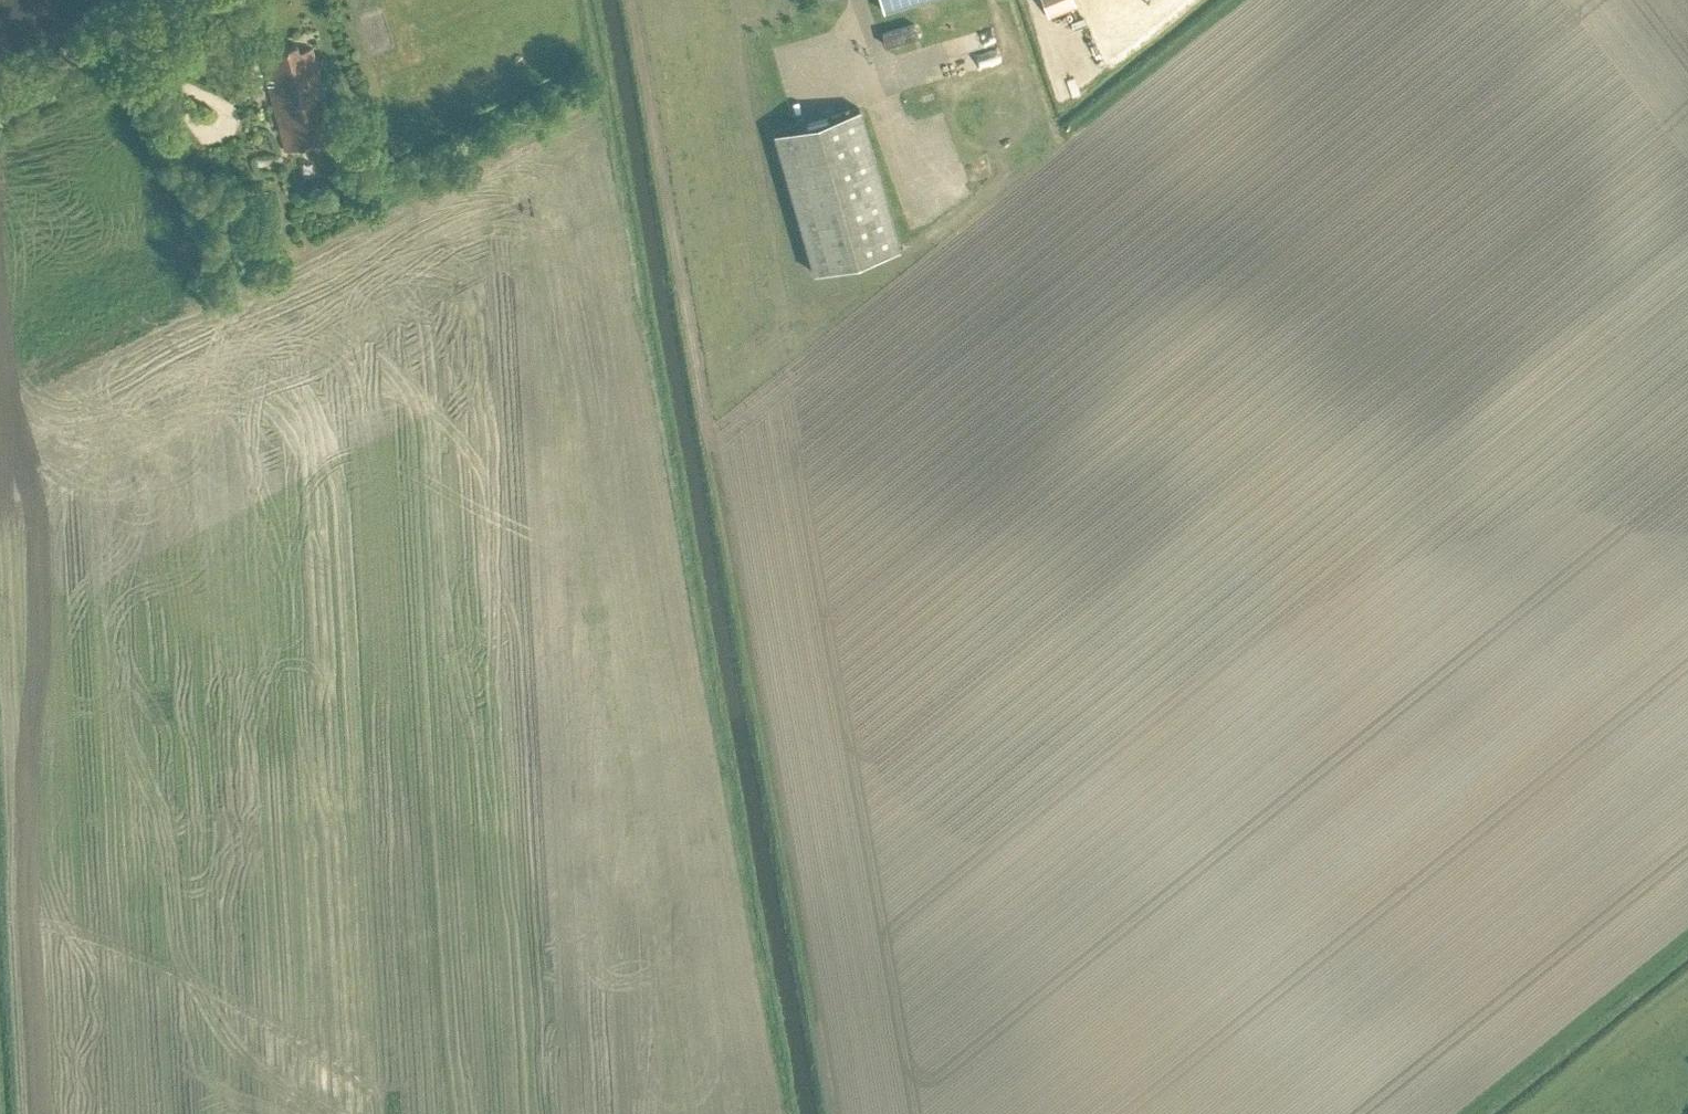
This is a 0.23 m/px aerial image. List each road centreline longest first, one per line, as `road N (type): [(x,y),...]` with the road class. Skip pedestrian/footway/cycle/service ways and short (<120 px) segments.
road 1 (unclassified): [(183,0),(0,91)]

